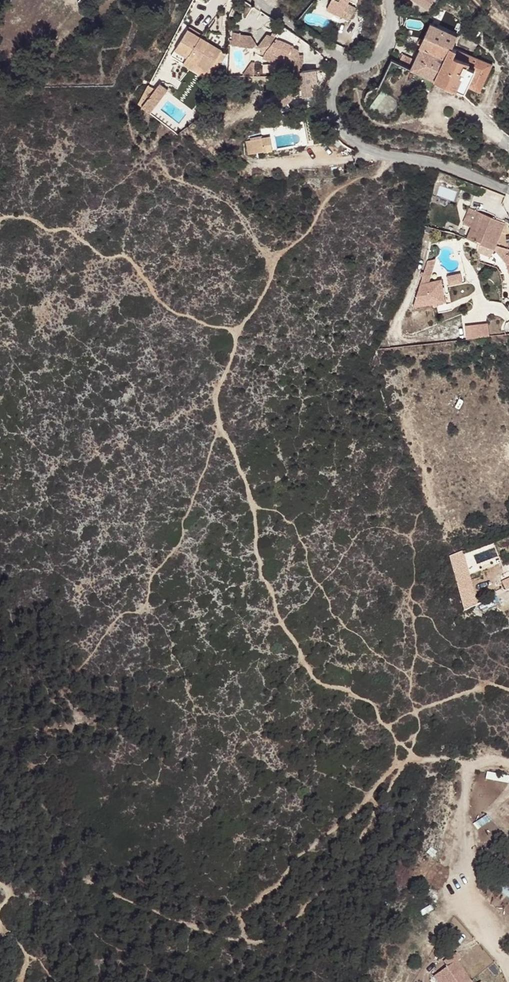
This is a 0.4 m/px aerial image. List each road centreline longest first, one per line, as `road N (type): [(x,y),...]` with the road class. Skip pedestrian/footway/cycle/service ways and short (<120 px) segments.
road 1 (unclassified): [(508,196),(440,164),(370,153),(343,135),(333,100),(349,69)]
road 2 (unclassified): [(349,69),(250,0)]

